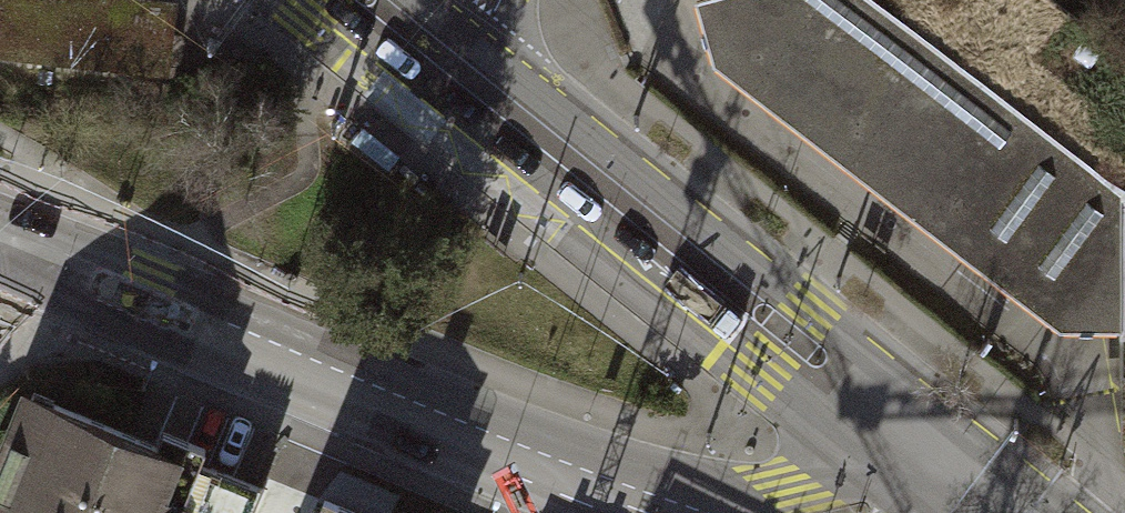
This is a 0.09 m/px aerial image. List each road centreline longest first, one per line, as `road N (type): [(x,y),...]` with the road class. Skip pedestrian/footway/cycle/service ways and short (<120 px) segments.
road 1 (tertiary): [(667,512),(17,250)]
road 2 (primary): [(936,452),(441,59)]

